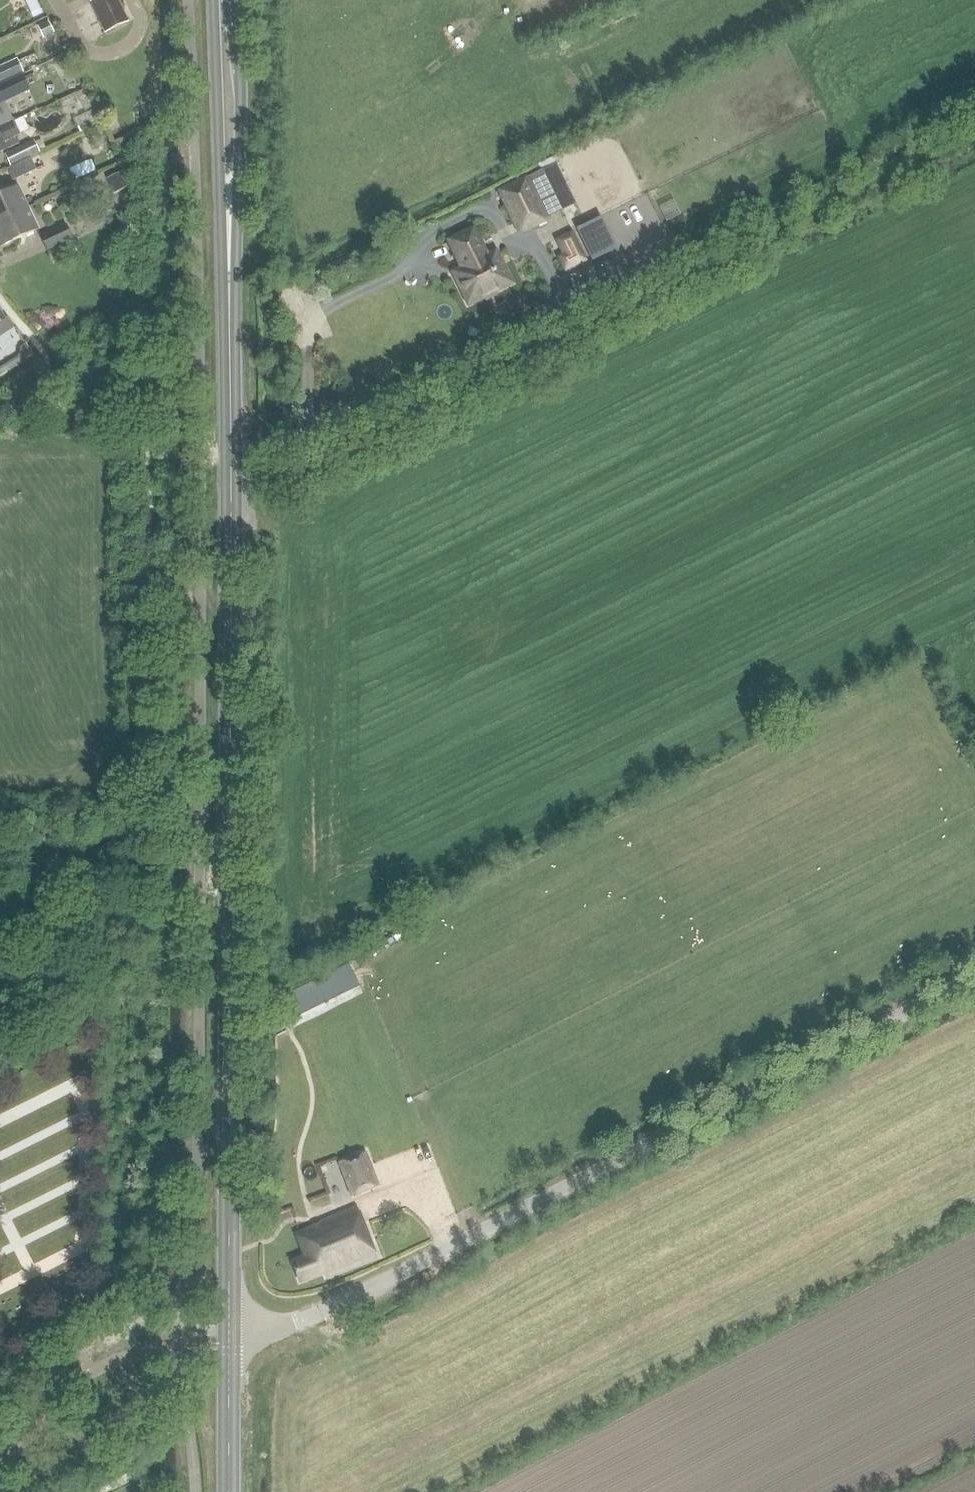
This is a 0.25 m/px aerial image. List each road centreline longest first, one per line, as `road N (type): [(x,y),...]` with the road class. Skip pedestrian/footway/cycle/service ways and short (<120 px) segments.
road 1 (primary): [(229,1491),(229,301)]
road 2 (unclassified): [(974,977),(561,1190),(485,1297),(330,1387),(307,1422),(299,1491)]
road 3 (primary): [(229,301),(237,254),(236,0)]
road 4 (primary): [(211,0),(229,301)]

